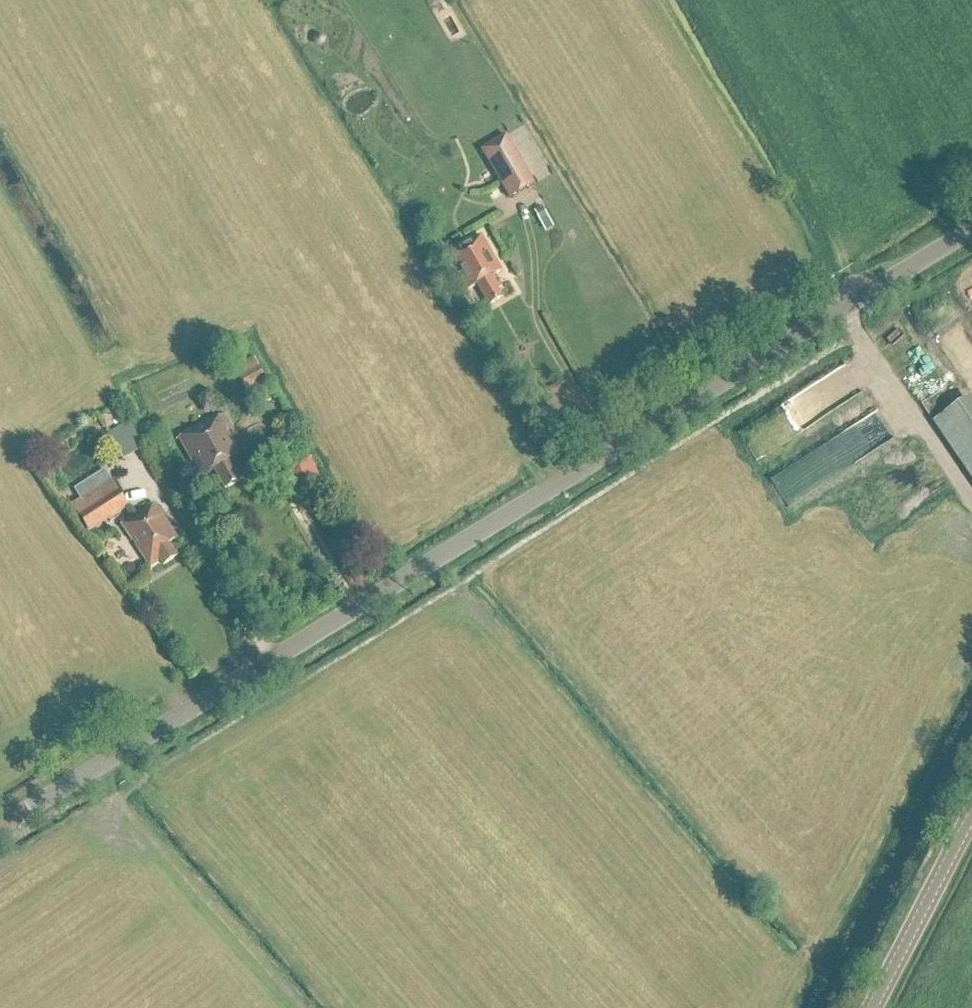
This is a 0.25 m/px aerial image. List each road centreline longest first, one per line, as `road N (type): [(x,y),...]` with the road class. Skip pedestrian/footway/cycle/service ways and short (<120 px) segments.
road 1 (unclassified): [(0,833),(971,232)]
road 2 (track): [(844,311),(656,0)]
road 3 (tertiary): [(871,1007),(971,813)]

